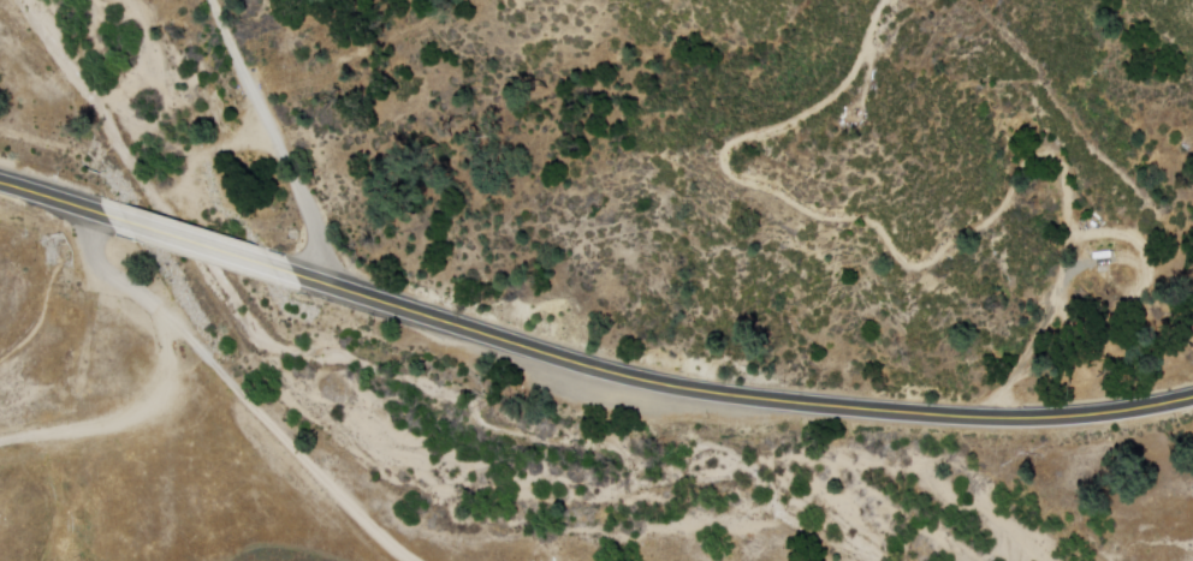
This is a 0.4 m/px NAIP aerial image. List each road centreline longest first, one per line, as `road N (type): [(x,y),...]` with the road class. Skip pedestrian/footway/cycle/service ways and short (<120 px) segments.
road 1 (secondary): [(1192,396),(1098,413),(904,417),(682,389),(482,339),(280,269)]
road 2 (residential): [(0,437),(112,418),(152,390),(162,368),(153,309),(93,250),(76,207)]
road 3 (secondary): [(280,269),(108,216)]

